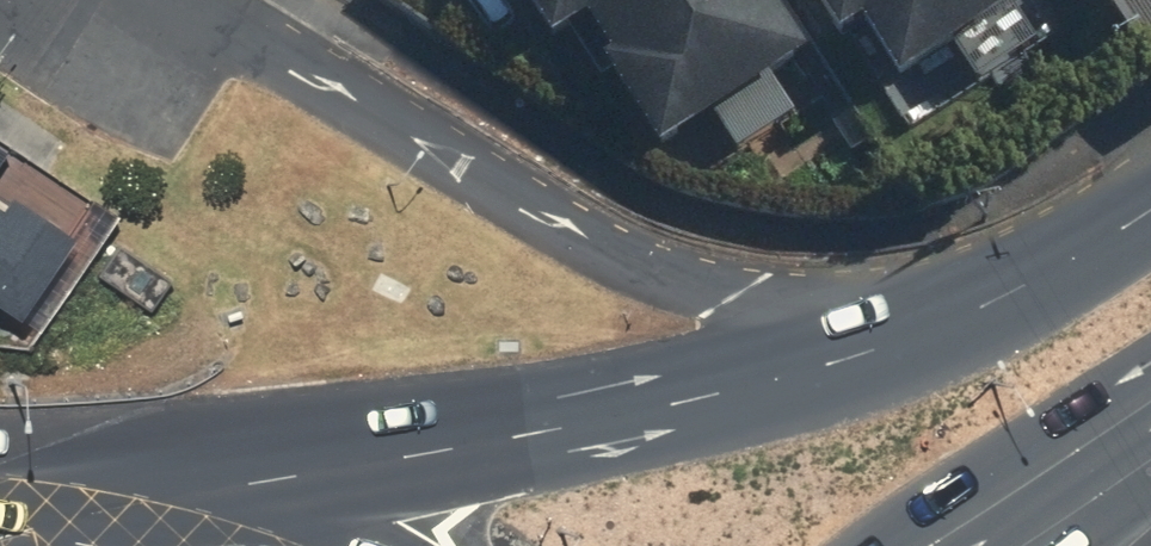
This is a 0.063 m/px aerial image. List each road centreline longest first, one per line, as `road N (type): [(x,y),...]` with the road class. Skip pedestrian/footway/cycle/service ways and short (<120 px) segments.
road 1 (primary): [(148,496),(742,390),(961,324)]
road 2 (primary): [(253,38),(561,230),(729,297),(820,318),(961,324)]
road 3 (primary): [(961,324),(1150,199)]
road 4 (primary): [(1150,418),(998,545)]
road 5 (primary): [(148,496),(283,529),(317,545)]
road 6 (primary): [(0,537),(148,496)]
road 7 (motorway): [(0,478),(148,496)]
road 8 (tertiary): [(137,0),(253,38)]

